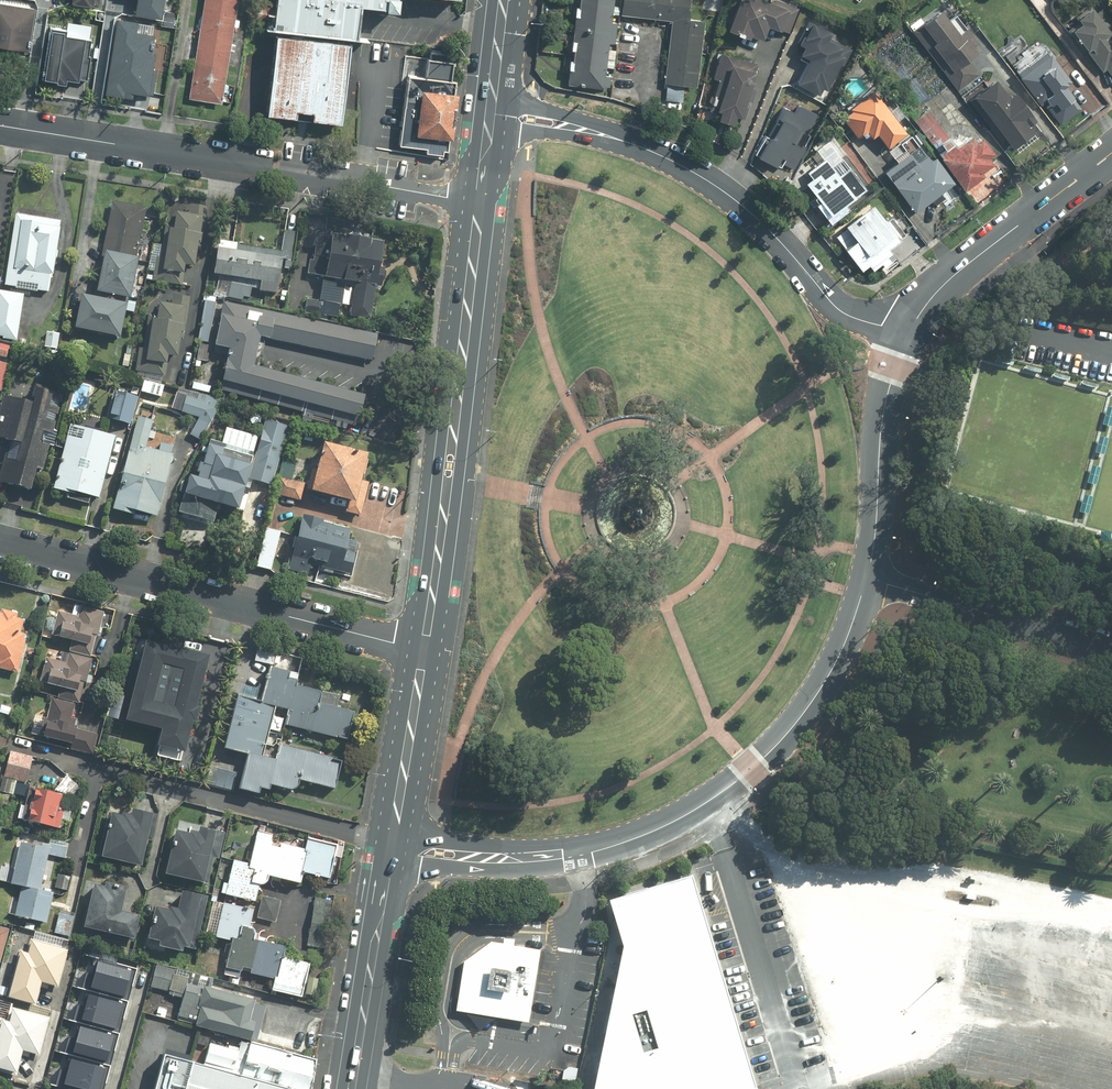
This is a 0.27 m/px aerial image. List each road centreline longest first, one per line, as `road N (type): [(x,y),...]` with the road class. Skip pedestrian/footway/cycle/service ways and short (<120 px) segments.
road 1 (secondary): [(482,857),(603,849),(716,799),(789,739),(830,684),(871,579)]
road 2 (secondary): [(910,331),(843,313),(757,217),(682,166),(624,141),(491,113)]
road 3 (residential): [(0,125),(480,202)]
road 4 (primary): [(480,202),(424,650)]
road 5 (residential): [(0,544),(424,650)]
road 6 (secondary): [(910,331),(948,280),(1111,154)]
road 7 (secondary): [(871,579),(888,394),(910,331)]
road 8 (unclassified): [(1111,652),(871,579)]
road 9 (primary): [(391,842),(351,1088)]
road 10 (primary): [(424,650),(391,842)]

